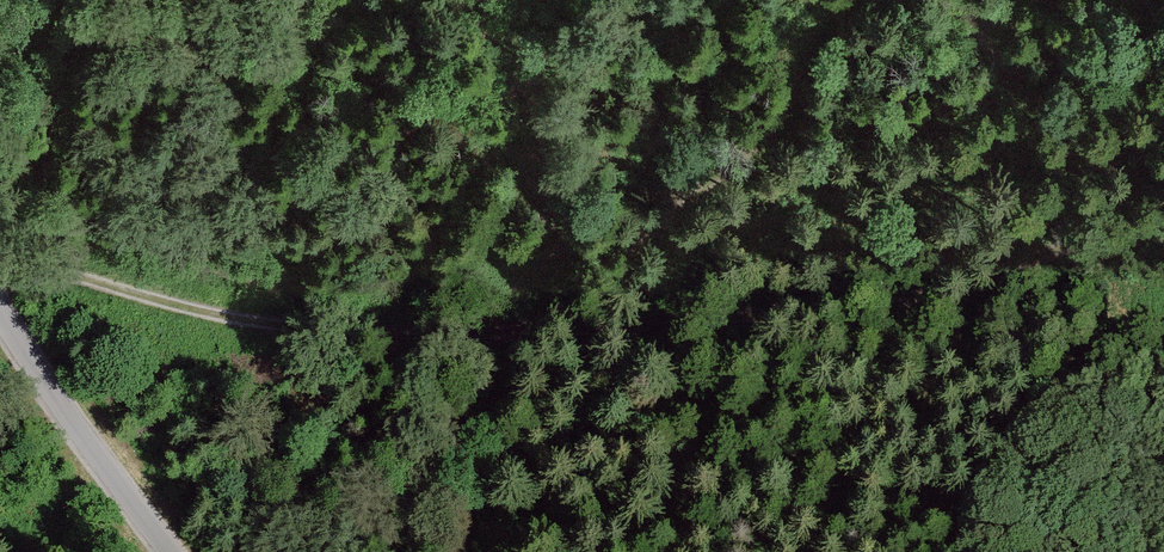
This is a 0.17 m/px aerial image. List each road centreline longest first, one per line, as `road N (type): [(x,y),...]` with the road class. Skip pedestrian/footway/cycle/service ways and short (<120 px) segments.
road 1 (track): [(1163,212),(985,278),(699,331),(477,334),(256,321),(44,265),(0,270)]
road 2 (unclassified): [(0,306),(62,409),(174,551)]

